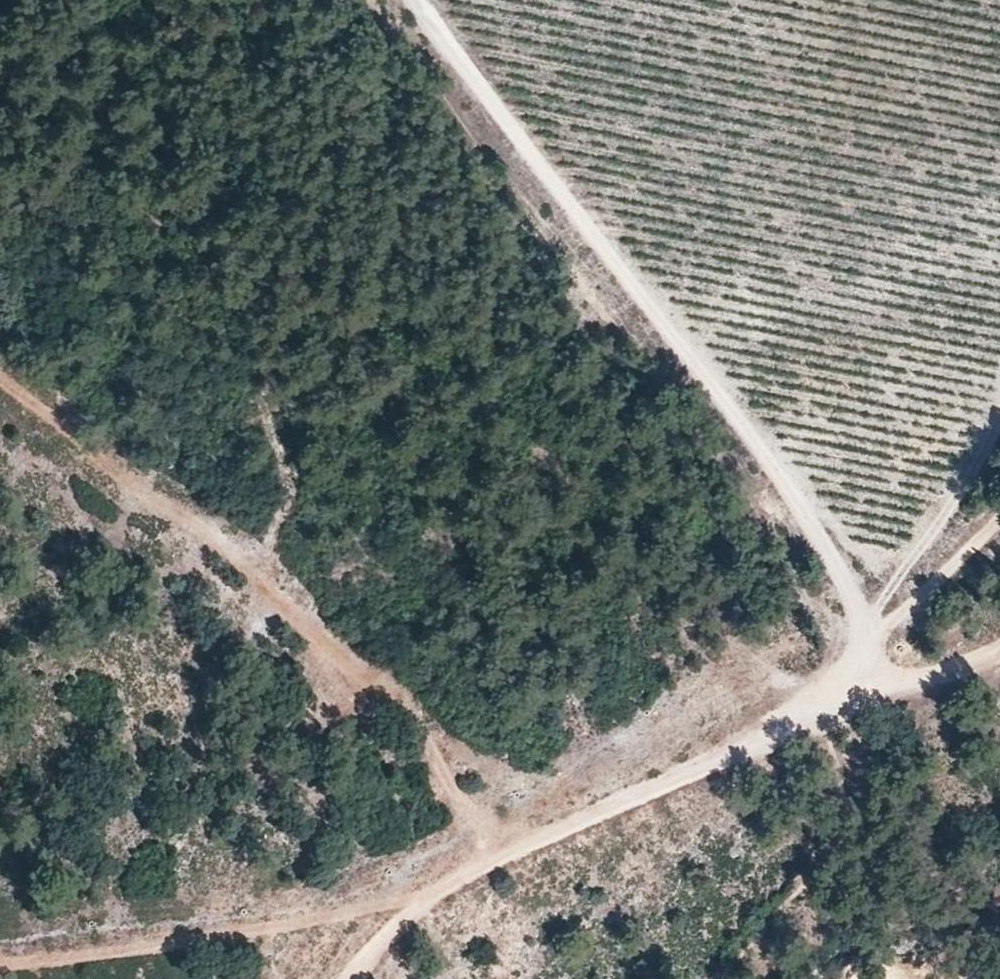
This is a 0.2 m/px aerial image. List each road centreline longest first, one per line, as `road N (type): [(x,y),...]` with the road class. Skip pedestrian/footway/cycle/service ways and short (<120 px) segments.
road 1 (track): [(862,672),(812,712),(416,899),(0,960)]
road 2 (track): [(415,0),(841,577),(869,635)]
road 3 (track): [(0,373),(277,598),(429,739),(509,857)]
road 4 (track): [(999,416),(869,635)]
road 5 (track): [(869,635),(862,672),(909,680),(999,651)]
road 6 (track): [(999,531),(869,635)]

